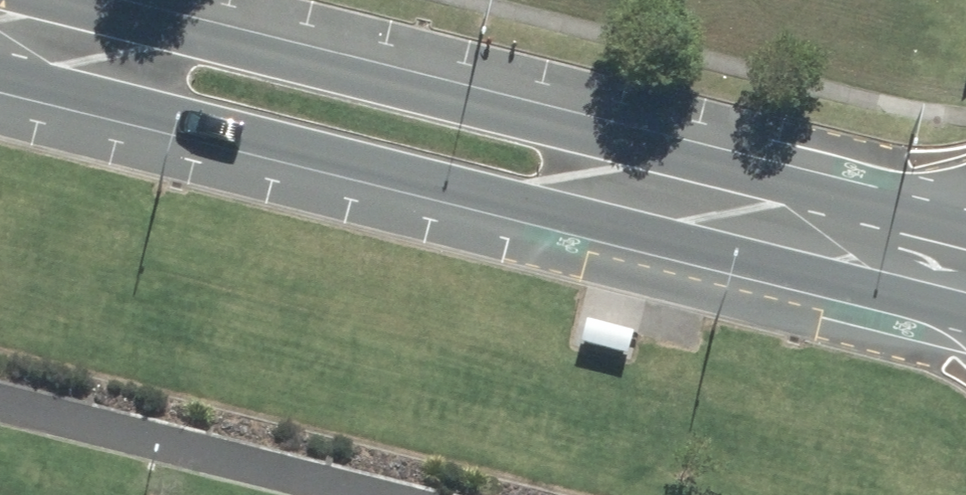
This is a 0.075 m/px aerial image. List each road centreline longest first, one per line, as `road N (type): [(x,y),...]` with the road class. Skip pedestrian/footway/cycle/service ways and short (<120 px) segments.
road 1 (secondary): [(965,293),(856,278),(0,61)]
road 2 (secondary): [(63,0),(895,209),(965,244)]

